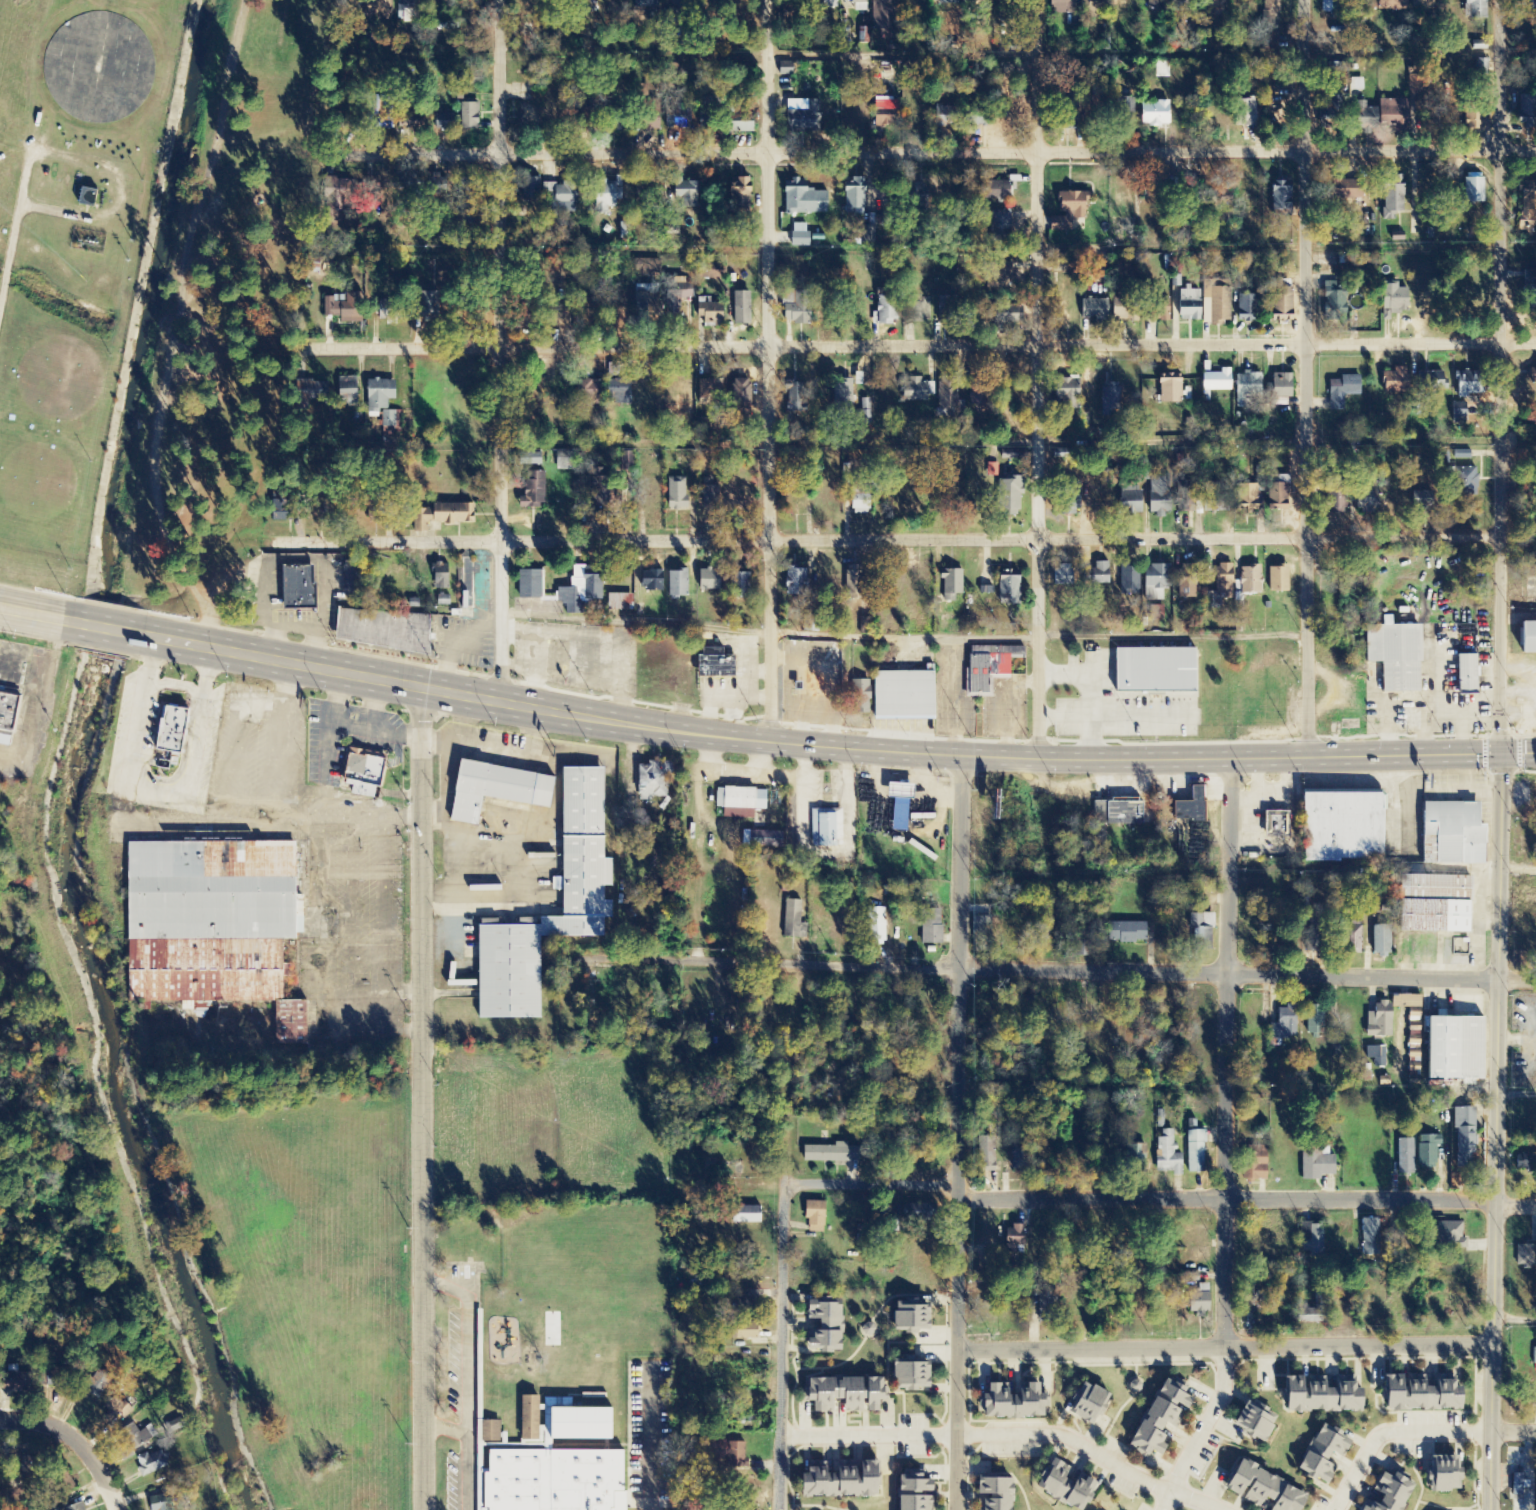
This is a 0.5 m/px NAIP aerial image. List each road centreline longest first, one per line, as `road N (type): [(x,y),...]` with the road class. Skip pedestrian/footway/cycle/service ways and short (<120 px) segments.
road 1 (primary): [(1535,752),(1040,760),(771,742),(500,703),(0,608)]
road 2 (tertiary): [(1486,1509),(1497,0)]
road 3 (residential): [(1535,151),(353,152)]
road 4 (residential): [(1535,343),(354,347)]
road 5 (residential): [(1497,535),(354,541)]
road 6 (residential): [(1535,979),(610,960)]
road 7 (residential): [(425,688),(430,1509)]
road 8 (residential): [(1040,760),(1035,0)]
road 9 (residential): [(1308,757),(1305,0)]
road 10 (residential): [(1535,1204),(782,1191)]
road 11 (residential): [(963,756),(955,1509)]
road 12 (residential): [(771,742),(767,0)]
road 13 (residential): [(500,703),(500,0)]
road 14 (residential): [(1225,1347),(1231,758)]
road 15 (residential): [(1488,1343),(956,1351)]
road 16 (residential): [(779,1509),(786,1062)]
road 17 (residential): [(955,1440),(780,1440)]
road 18 (residential): [(99,1509),(54,1444),(0,1430)]

